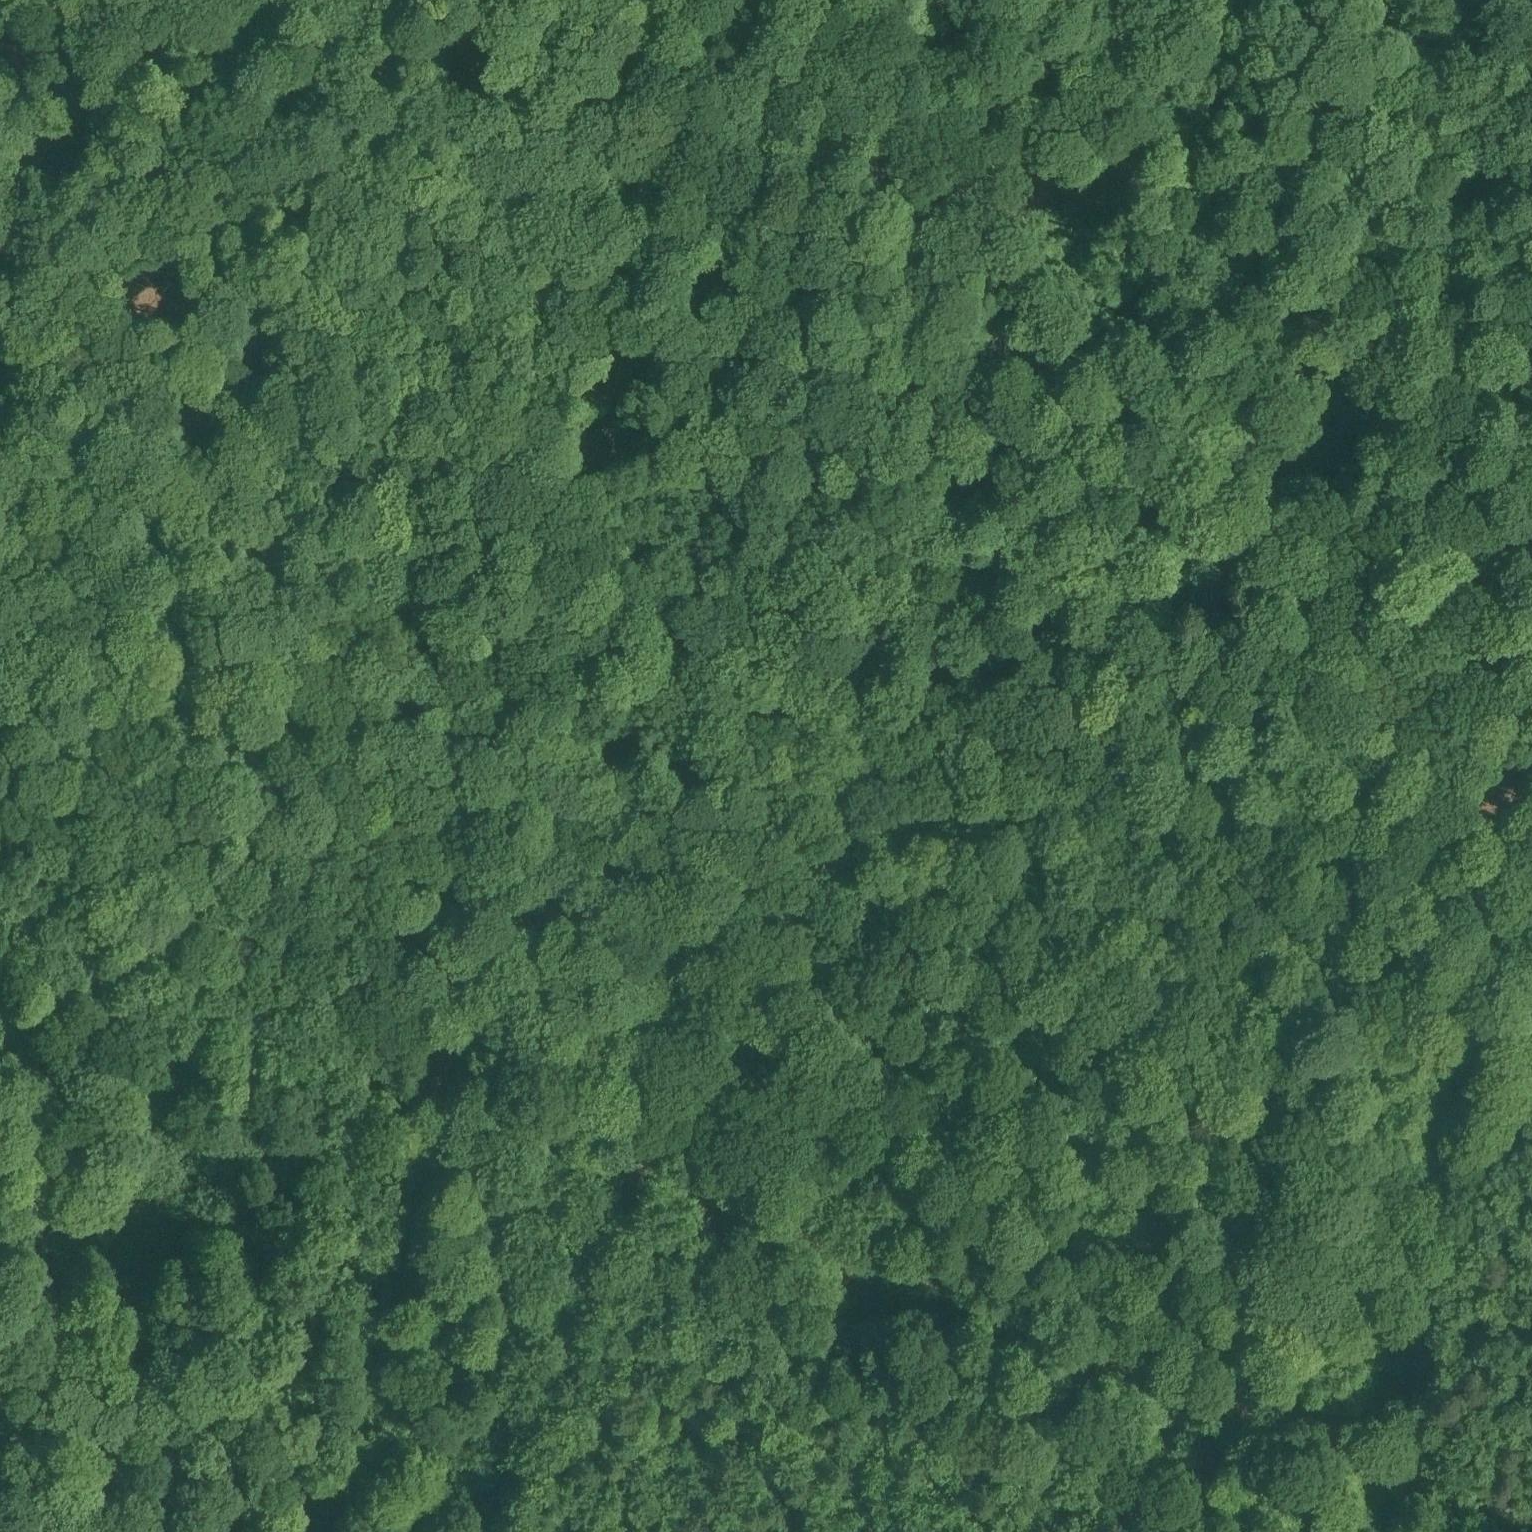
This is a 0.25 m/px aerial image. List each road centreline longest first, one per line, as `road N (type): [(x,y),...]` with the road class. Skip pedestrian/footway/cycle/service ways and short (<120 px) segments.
road 1 (track): [(1531,1507),(634,1144)]
road 2 (track): [(634,1144),(0,905)]
road 3 (track): [(634,1144),(490,1531)]

